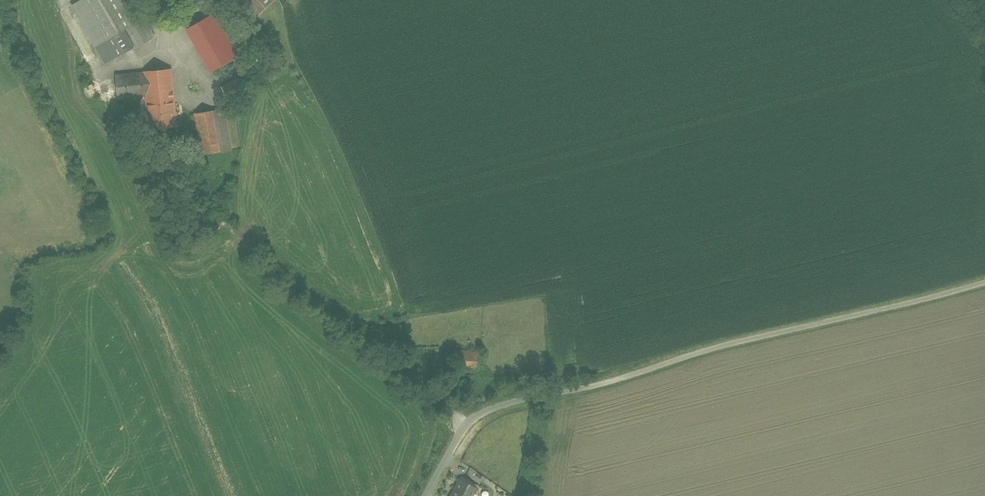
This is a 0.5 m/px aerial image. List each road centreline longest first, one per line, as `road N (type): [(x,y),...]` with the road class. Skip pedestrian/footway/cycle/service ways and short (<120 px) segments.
road 1 (residential): [(984,283),(487,406),(471,418),(425,495)]

